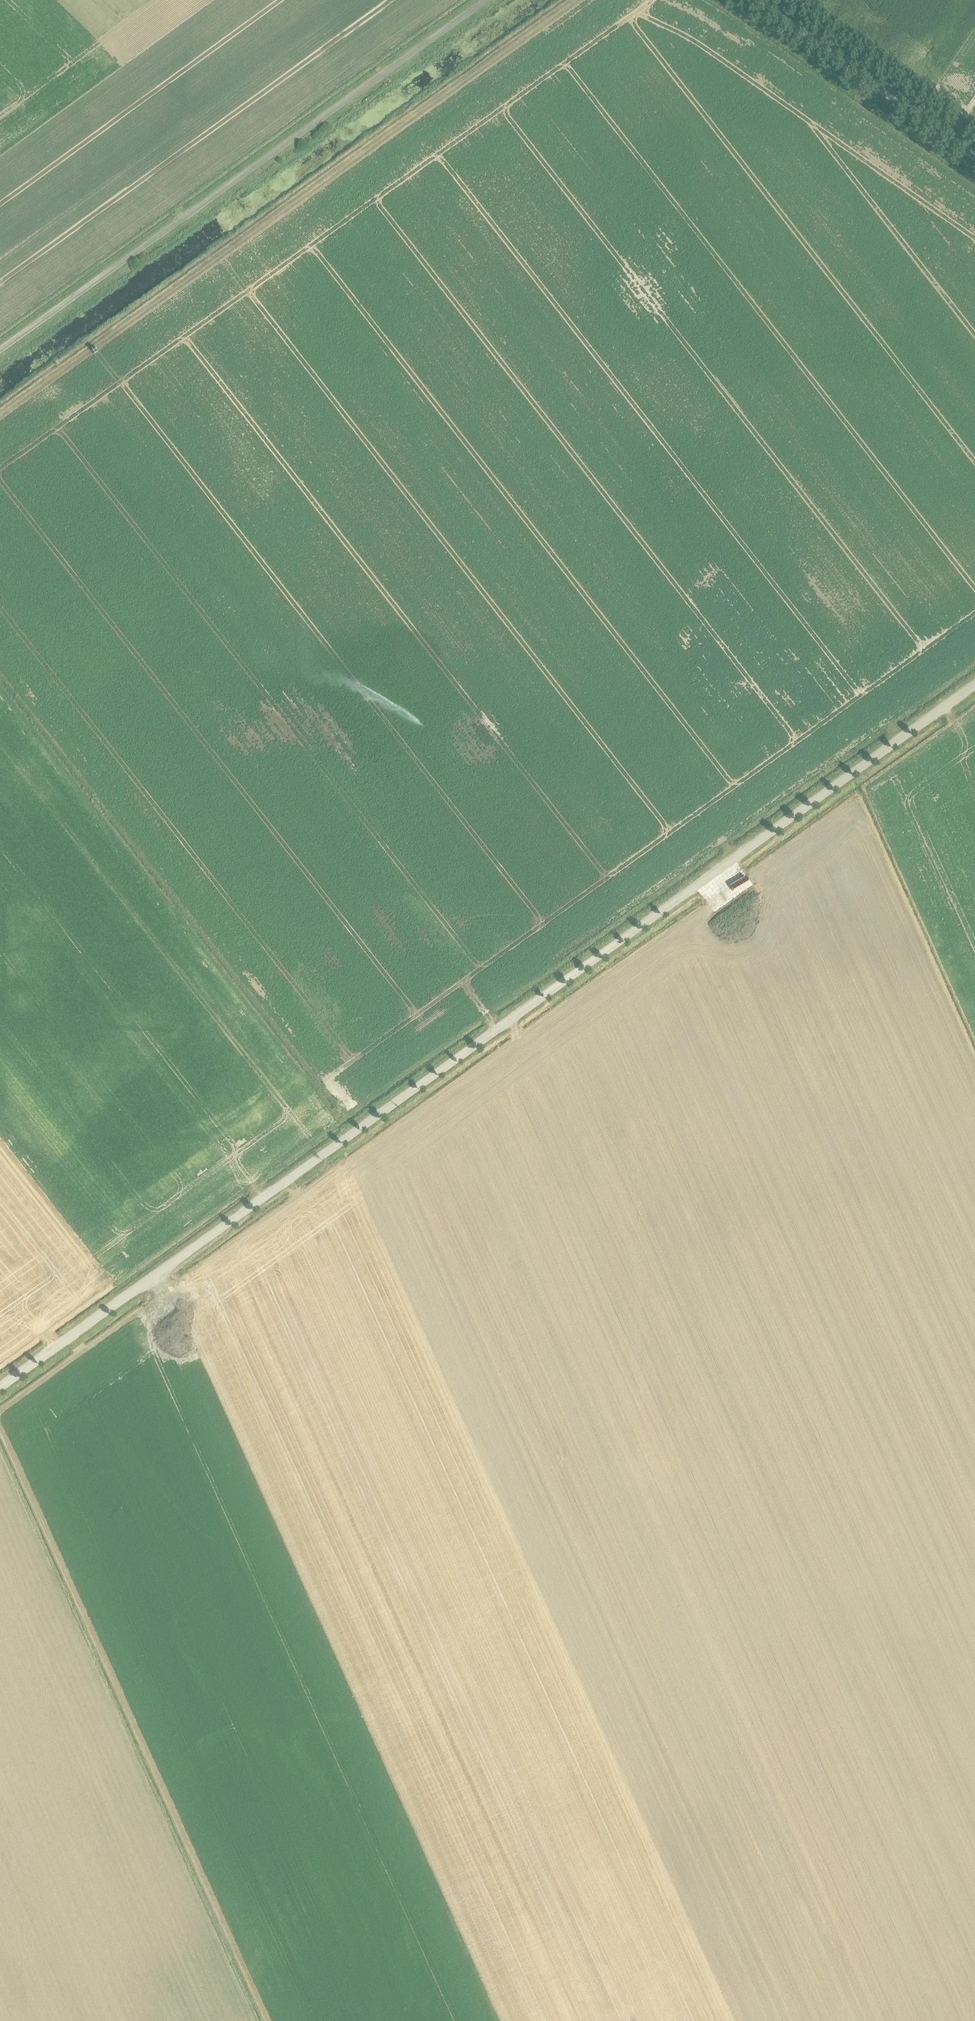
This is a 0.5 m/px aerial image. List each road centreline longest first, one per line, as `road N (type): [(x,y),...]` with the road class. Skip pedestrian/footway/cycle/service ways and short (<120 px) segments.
road 1 (unclassified): [(0,1387),(974,686)]
road 2 (track): [(485,0),(0,350)]
road 3 (tertiary): [(974,155),(755,0)]

